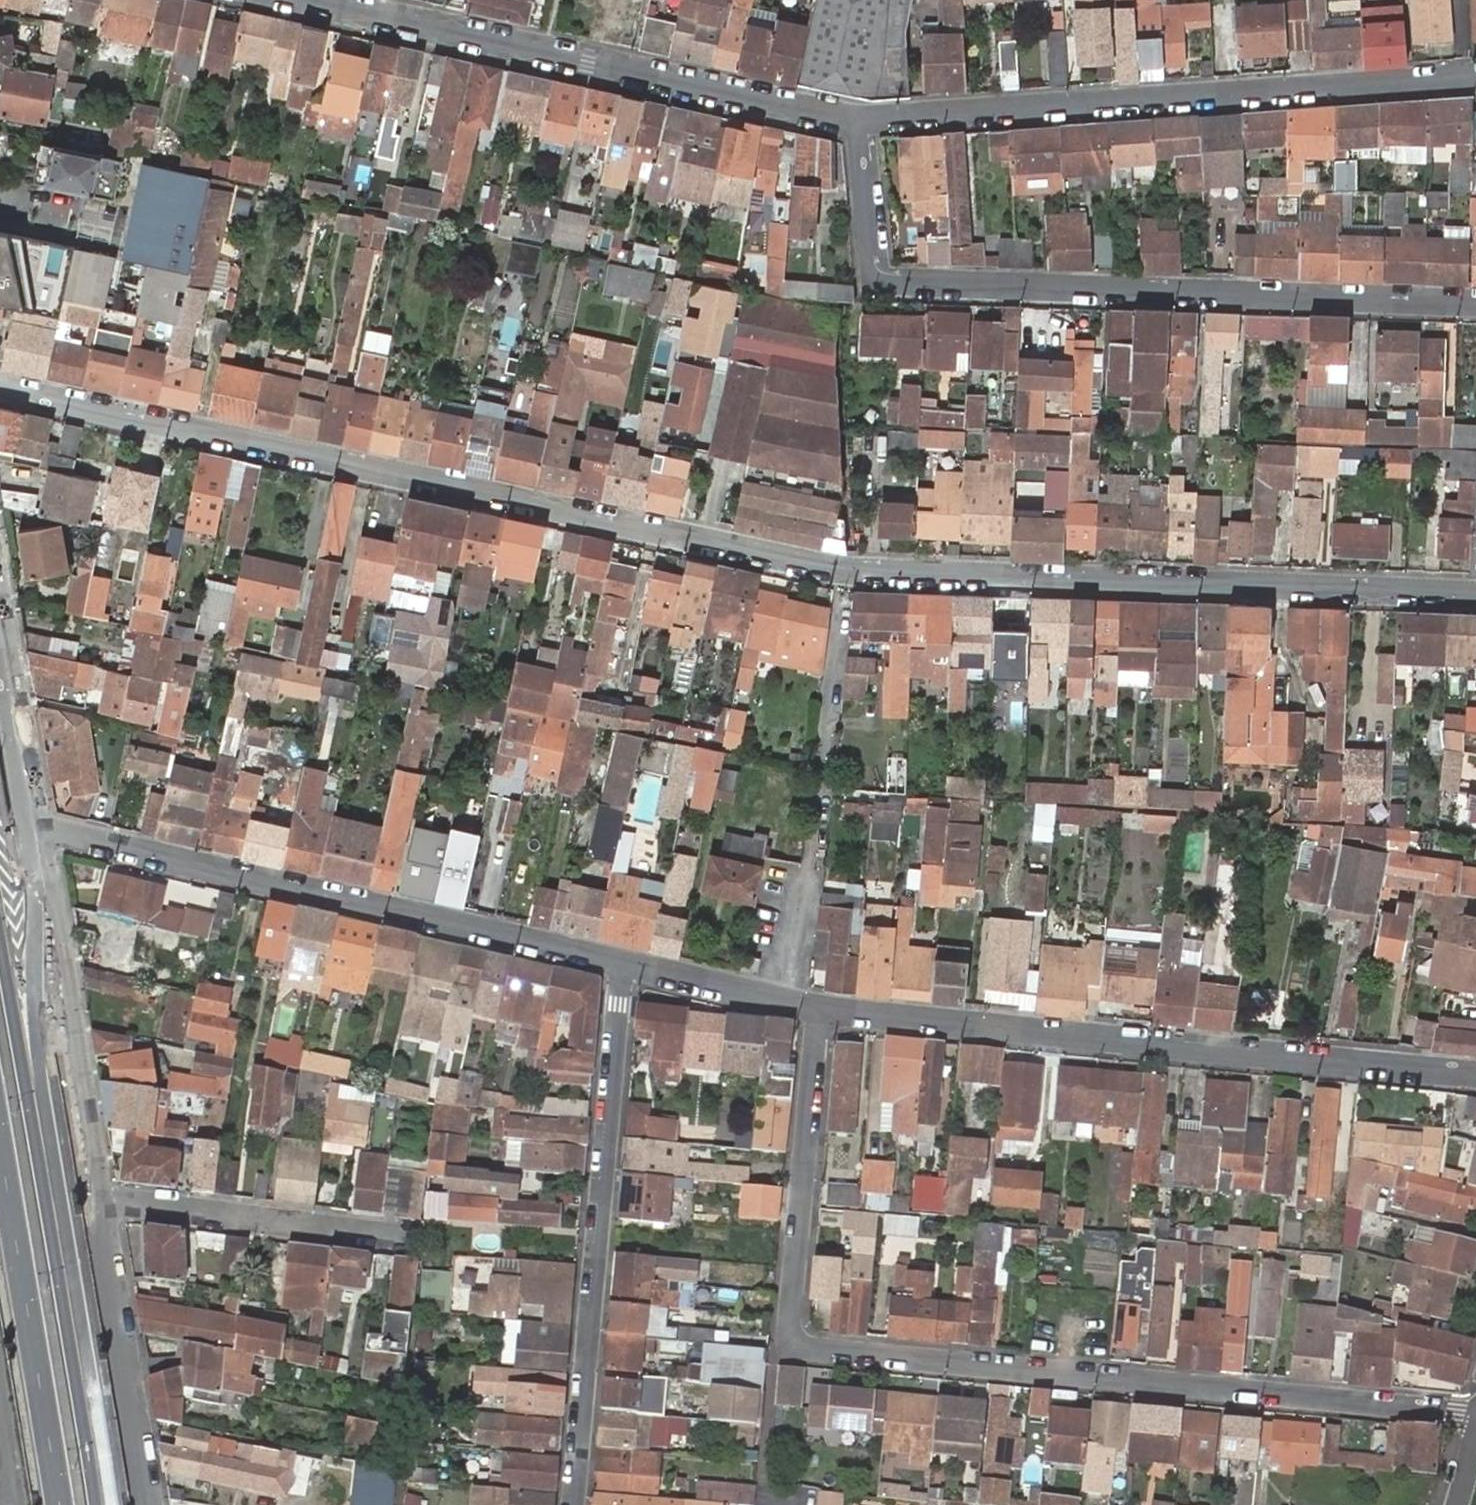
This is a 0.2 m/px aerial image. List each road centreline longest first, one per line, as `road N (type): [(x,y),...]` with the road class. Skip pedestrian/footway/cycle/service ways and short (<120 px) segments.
road 1 (residential): [(0,392),(848,572),(1475,595)]
road 2 (residential): [(815,1008),(787,1345),(1475,1418)]
road 3 (residential): [(859,123),(874,279),(1475,305)]
road 4 (residential): [(815,1008),(1475,1075)]
road 5 (residential): [(1475,78),(859,123)]
road 6 (residential): [(27,838),(60,833),(624,963)]
road 7 (residential): [(859,123),(312,0)]
road 8 (residential): [(574,1504),(624,963)]
road 9 (secondary): [(77,1341),(0,941)]
road 10 (residential): [(793,1002),(843,610)]
road 11 (primary): [(77,1341),(36,971)]
road 12 (primary): [(0,1144),(59,1504)]
road 13 (residential): [(146,1504),(103,1233),(106,1203)]
road 14 (residential): [(106,1203),(399,1239)]
road 15 (residential): [(106,1203),(78,1029),(49,979),(36,971)]
road 16 (residential): [(624,963),(793,1002)]
road 17 (primary): [(27,838),(0,674)]
road 18 (primary): [(102,1504),(77,1341)]
road 19 (primary): [(36,971),(27,838)]

